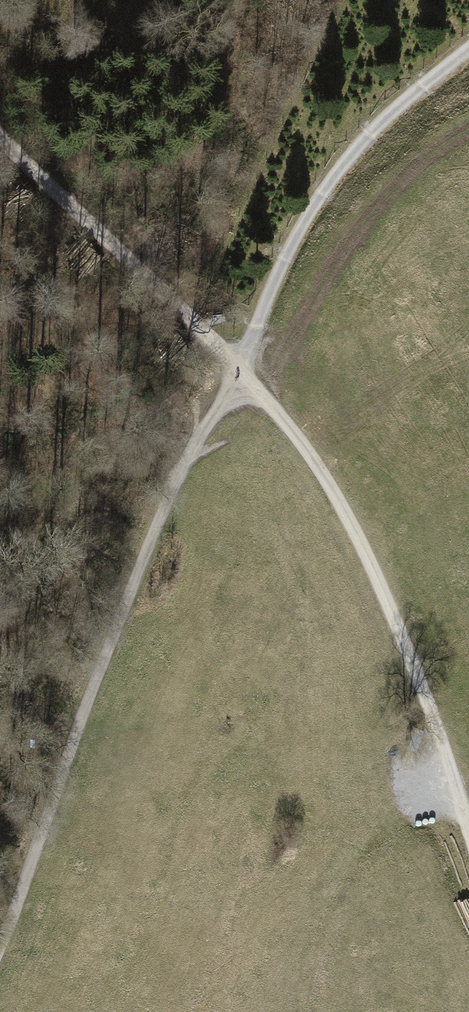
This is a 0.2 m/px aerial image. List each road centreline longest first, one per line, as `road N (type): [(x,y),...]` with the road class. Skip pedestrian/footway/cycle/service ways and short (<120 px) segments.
road 1 (track): [(0,943),(135,575),(238,370),(277,264),(313,200),(373,127),(468,44)]
road 2 (track): [(468,830),(381,586),(334,493),(189,316),(0,133)]

